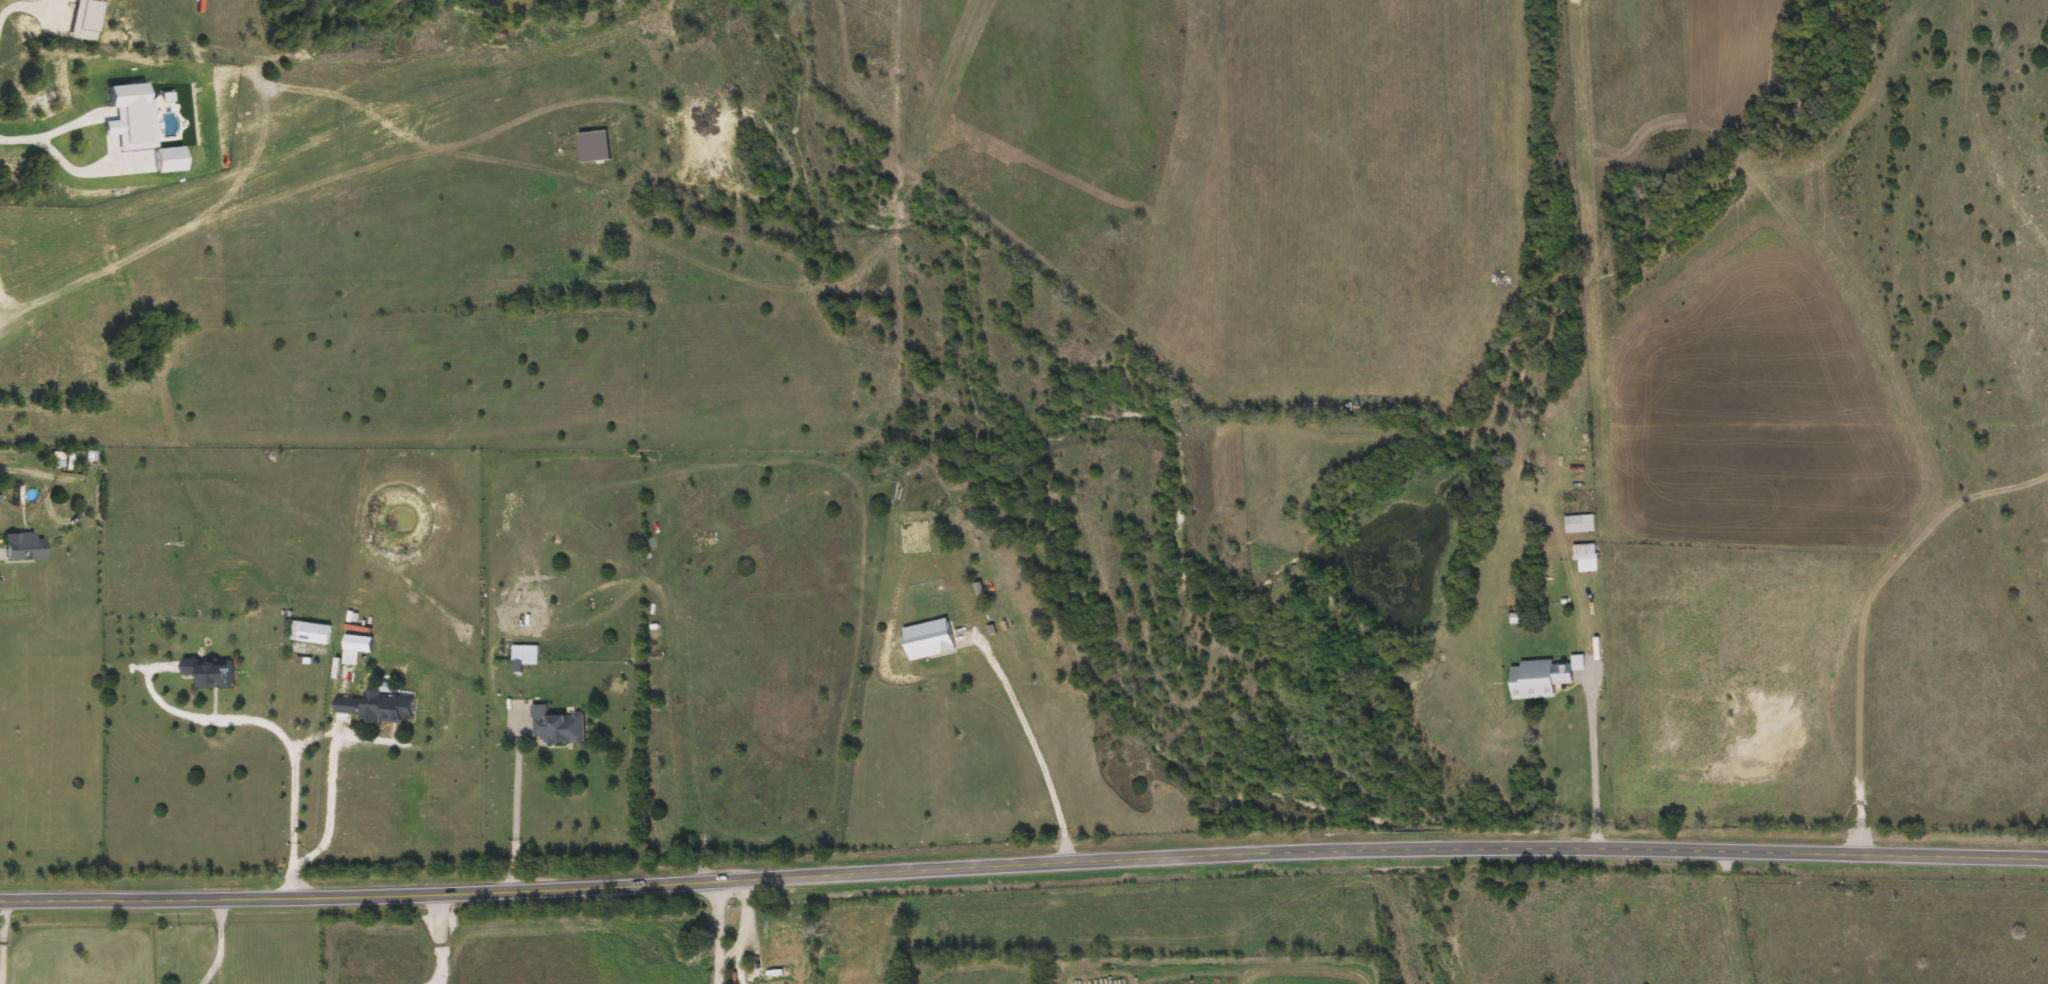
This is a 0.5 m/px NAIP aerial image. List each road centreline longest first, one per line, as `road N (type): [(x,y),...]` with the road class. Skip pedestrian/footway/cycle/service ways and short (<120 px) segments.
road 1 (secondary): [(0,896),(366,893),(1450,844),(2047,856)]

